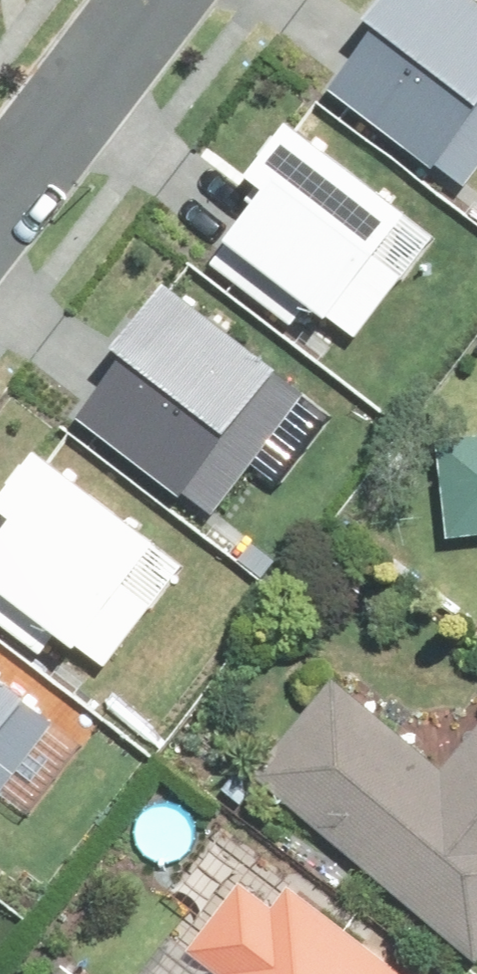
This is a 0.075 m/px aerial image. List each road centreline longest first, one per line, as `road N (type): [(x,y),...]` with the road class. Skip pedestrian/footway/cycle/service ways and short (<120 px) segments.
road 1 (residential): [(0,168),(128,0)]

